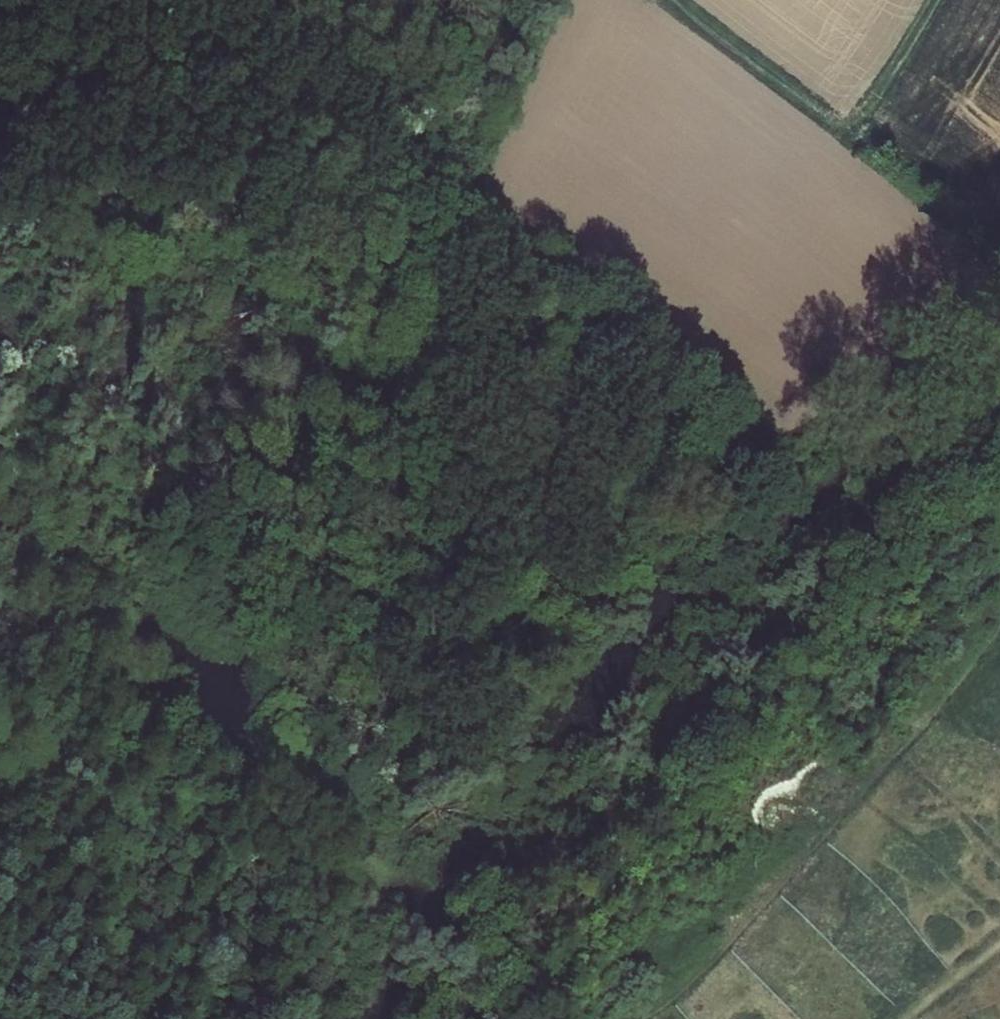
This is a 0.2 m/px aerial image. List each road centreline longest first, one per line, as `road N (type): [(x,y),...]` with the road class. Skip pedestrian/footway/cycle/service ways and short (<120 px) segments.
road 1 (track): [(666,0),(835,117),(876,103),(941,0)]

